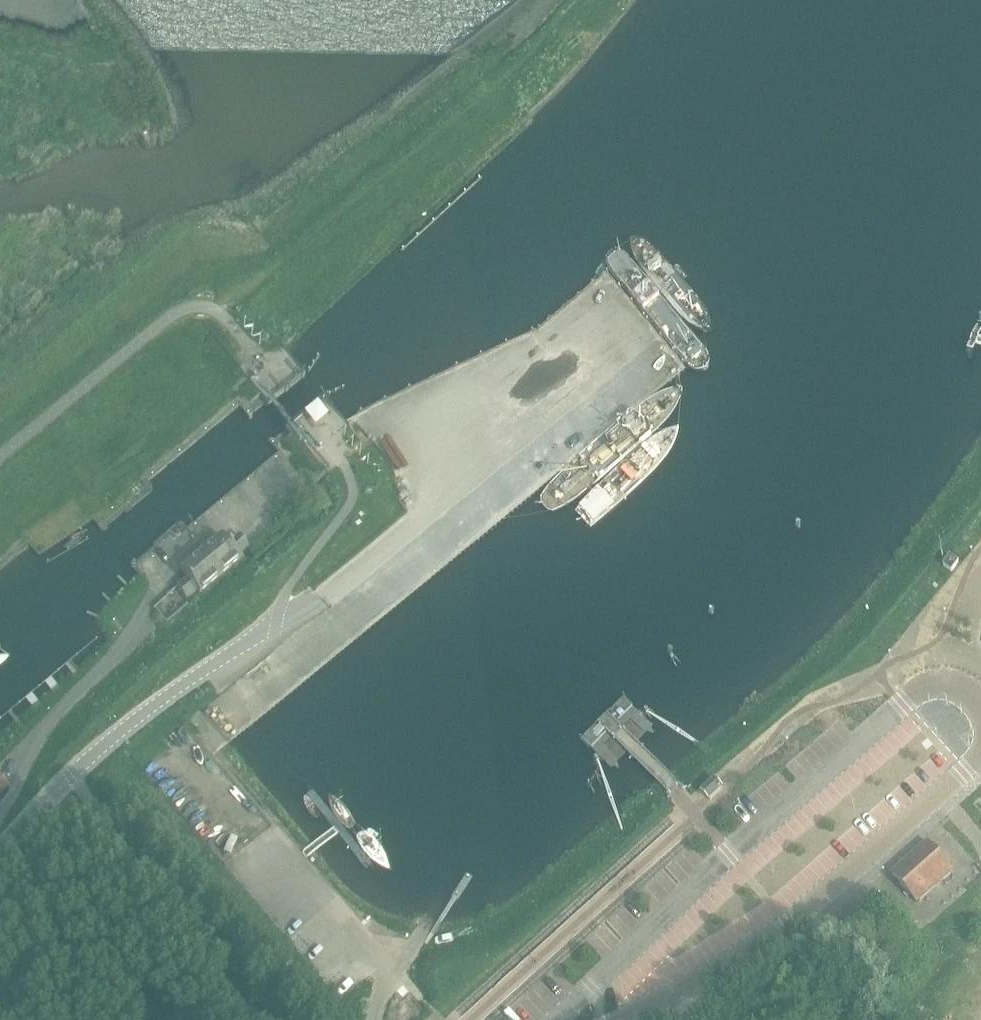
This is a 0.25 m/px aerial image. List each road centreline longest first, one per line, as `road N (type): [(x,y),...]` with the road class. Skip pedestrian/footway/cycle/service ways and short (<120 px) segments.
road 1 (unclassified): [(0,843),(164,704),(277,621)]

